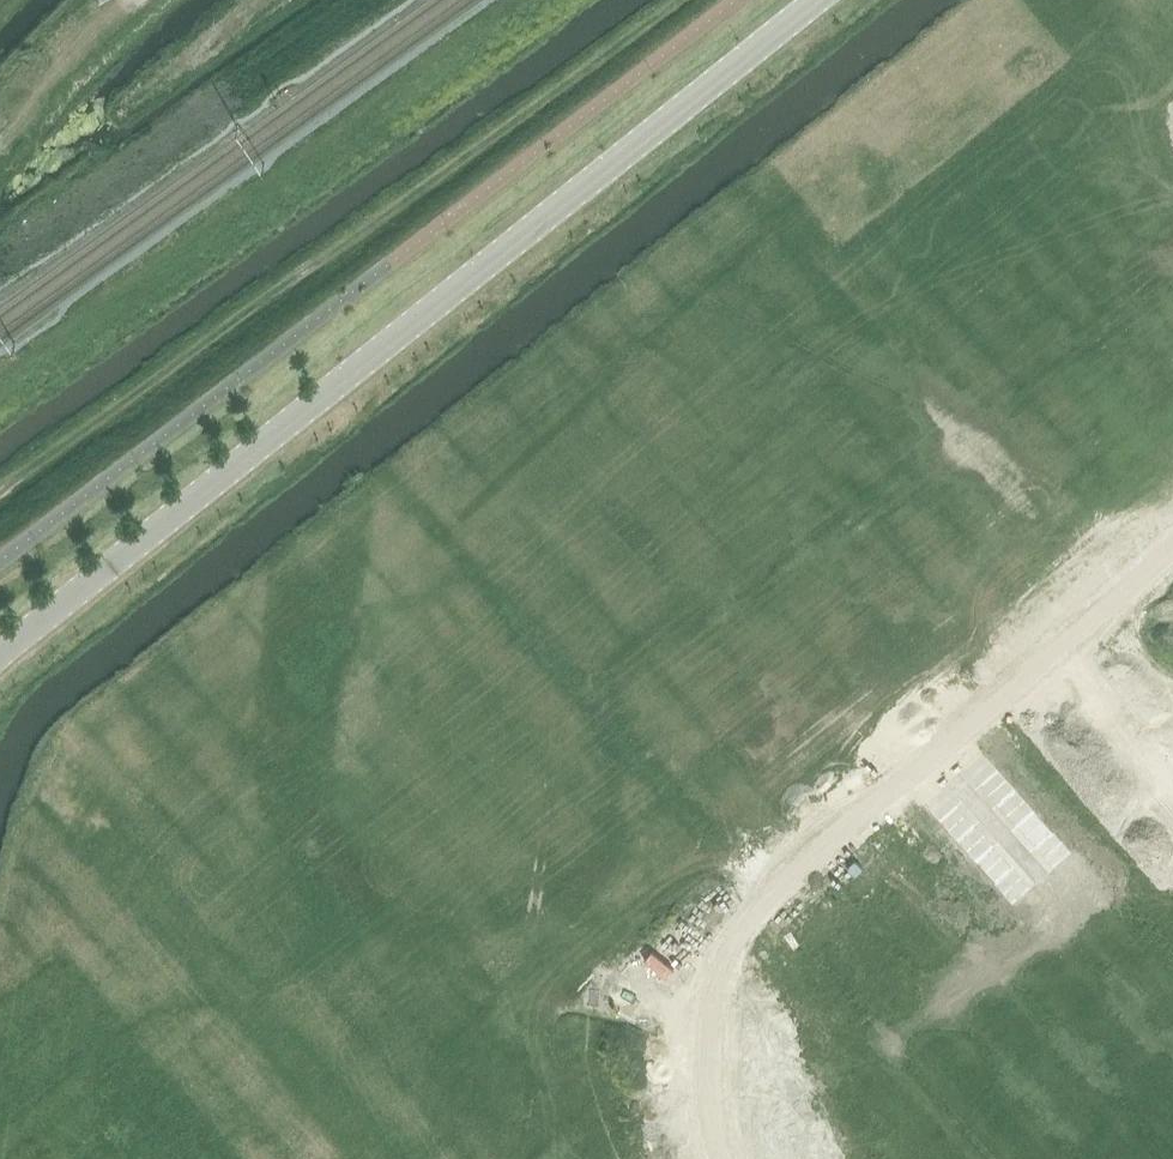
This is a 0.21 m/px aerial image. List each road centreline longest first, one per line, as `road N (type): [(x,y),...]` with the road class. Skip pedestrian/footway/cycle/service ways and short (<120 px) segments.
road 1 (unclassified): [(817,0),(0,656)]
road 2 (unclassified): [(716,1158),(717,981),(733,929),(1172,546)]

